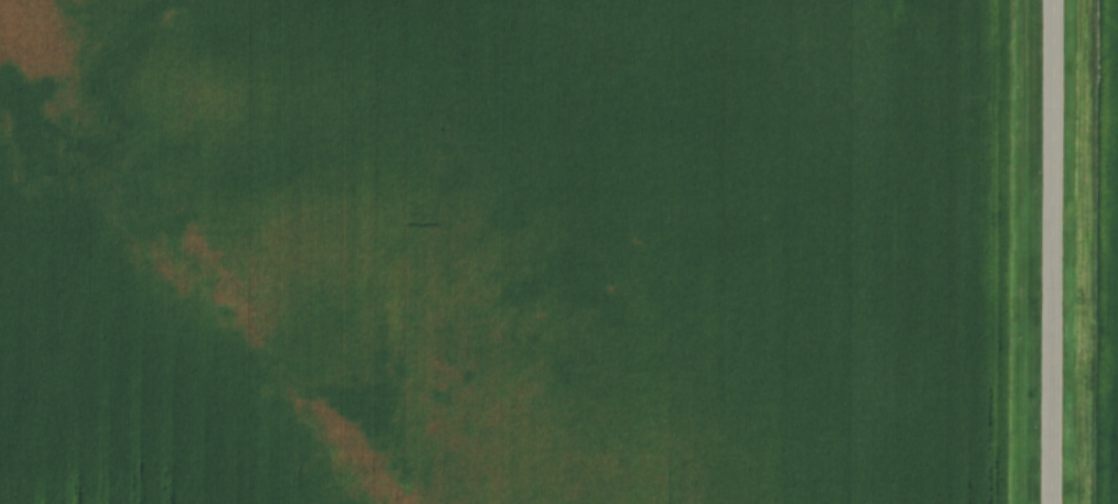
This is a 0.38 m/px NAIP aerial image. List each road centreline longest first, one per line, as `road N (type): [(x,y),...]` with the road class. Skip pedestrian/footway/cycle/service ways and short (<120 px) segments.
road 1 (residential): [(1056,503),(1058,0)]

